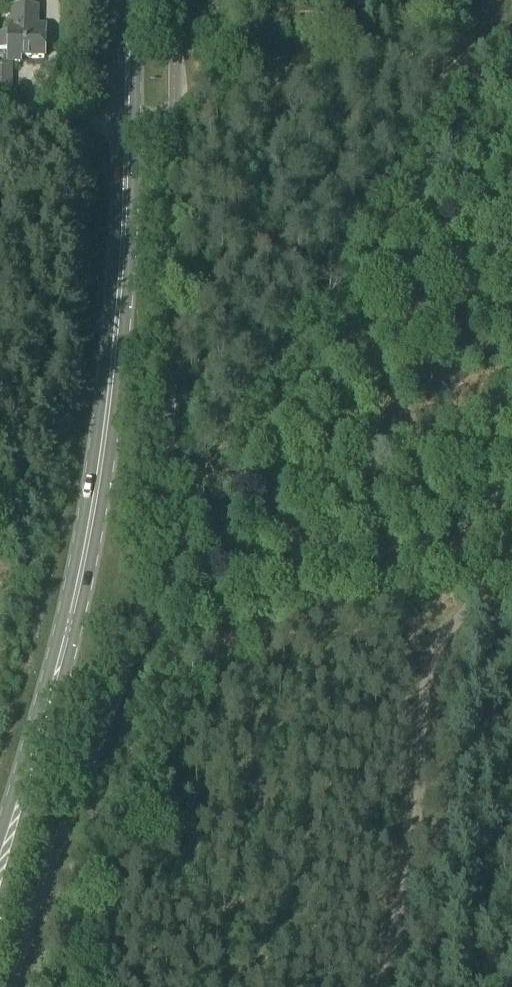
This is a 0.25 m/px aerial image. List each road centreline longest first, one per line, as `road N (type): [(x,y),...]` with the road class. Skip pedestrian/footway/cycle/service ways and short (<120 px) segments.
road 1 (primary): [(0,864),(54,701),(100,487),(117,349),(122,0)]
road 2 (track): [(390,986),(429,674),(441,637),(511,550)]
road 3 (track): [(0,136),(122,109),(171,110),(361,67)]
road 4 (track): [(361,67),(481,46)]

